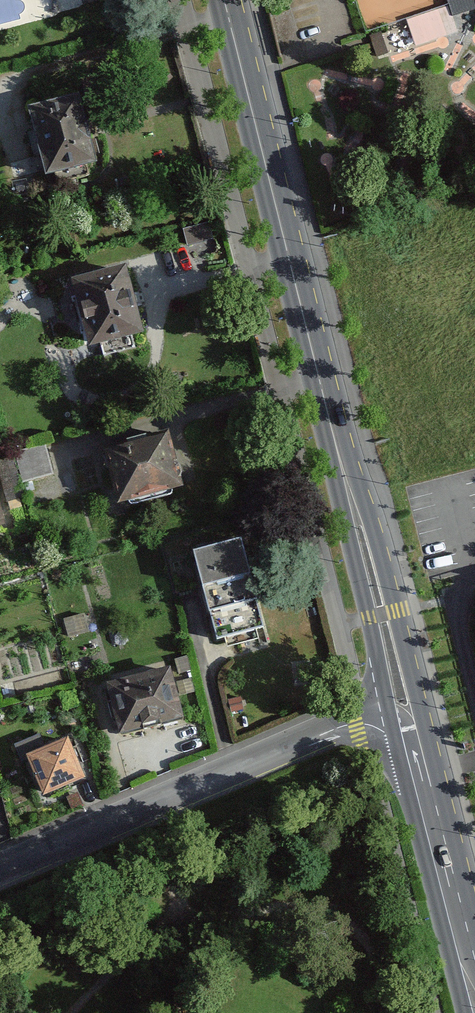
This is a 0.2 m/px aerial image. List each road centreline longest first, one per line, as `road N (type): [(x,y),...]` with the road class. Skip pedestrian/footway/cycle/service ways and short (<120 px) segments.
road 1 (primary): [(470,921),(363,494),(325,398)]
road 2 (residential): [(0,870),(388,714)]
road 3 (primary): [(325,398),(225,0)]
road 4 (primary): [(325,398),(338,501),(388,714)]
road 5 (primary): [(388,714),(461,1012)]
road 6 (unclassified): [(470,921),(454,915),(407,729),(388,714)]

